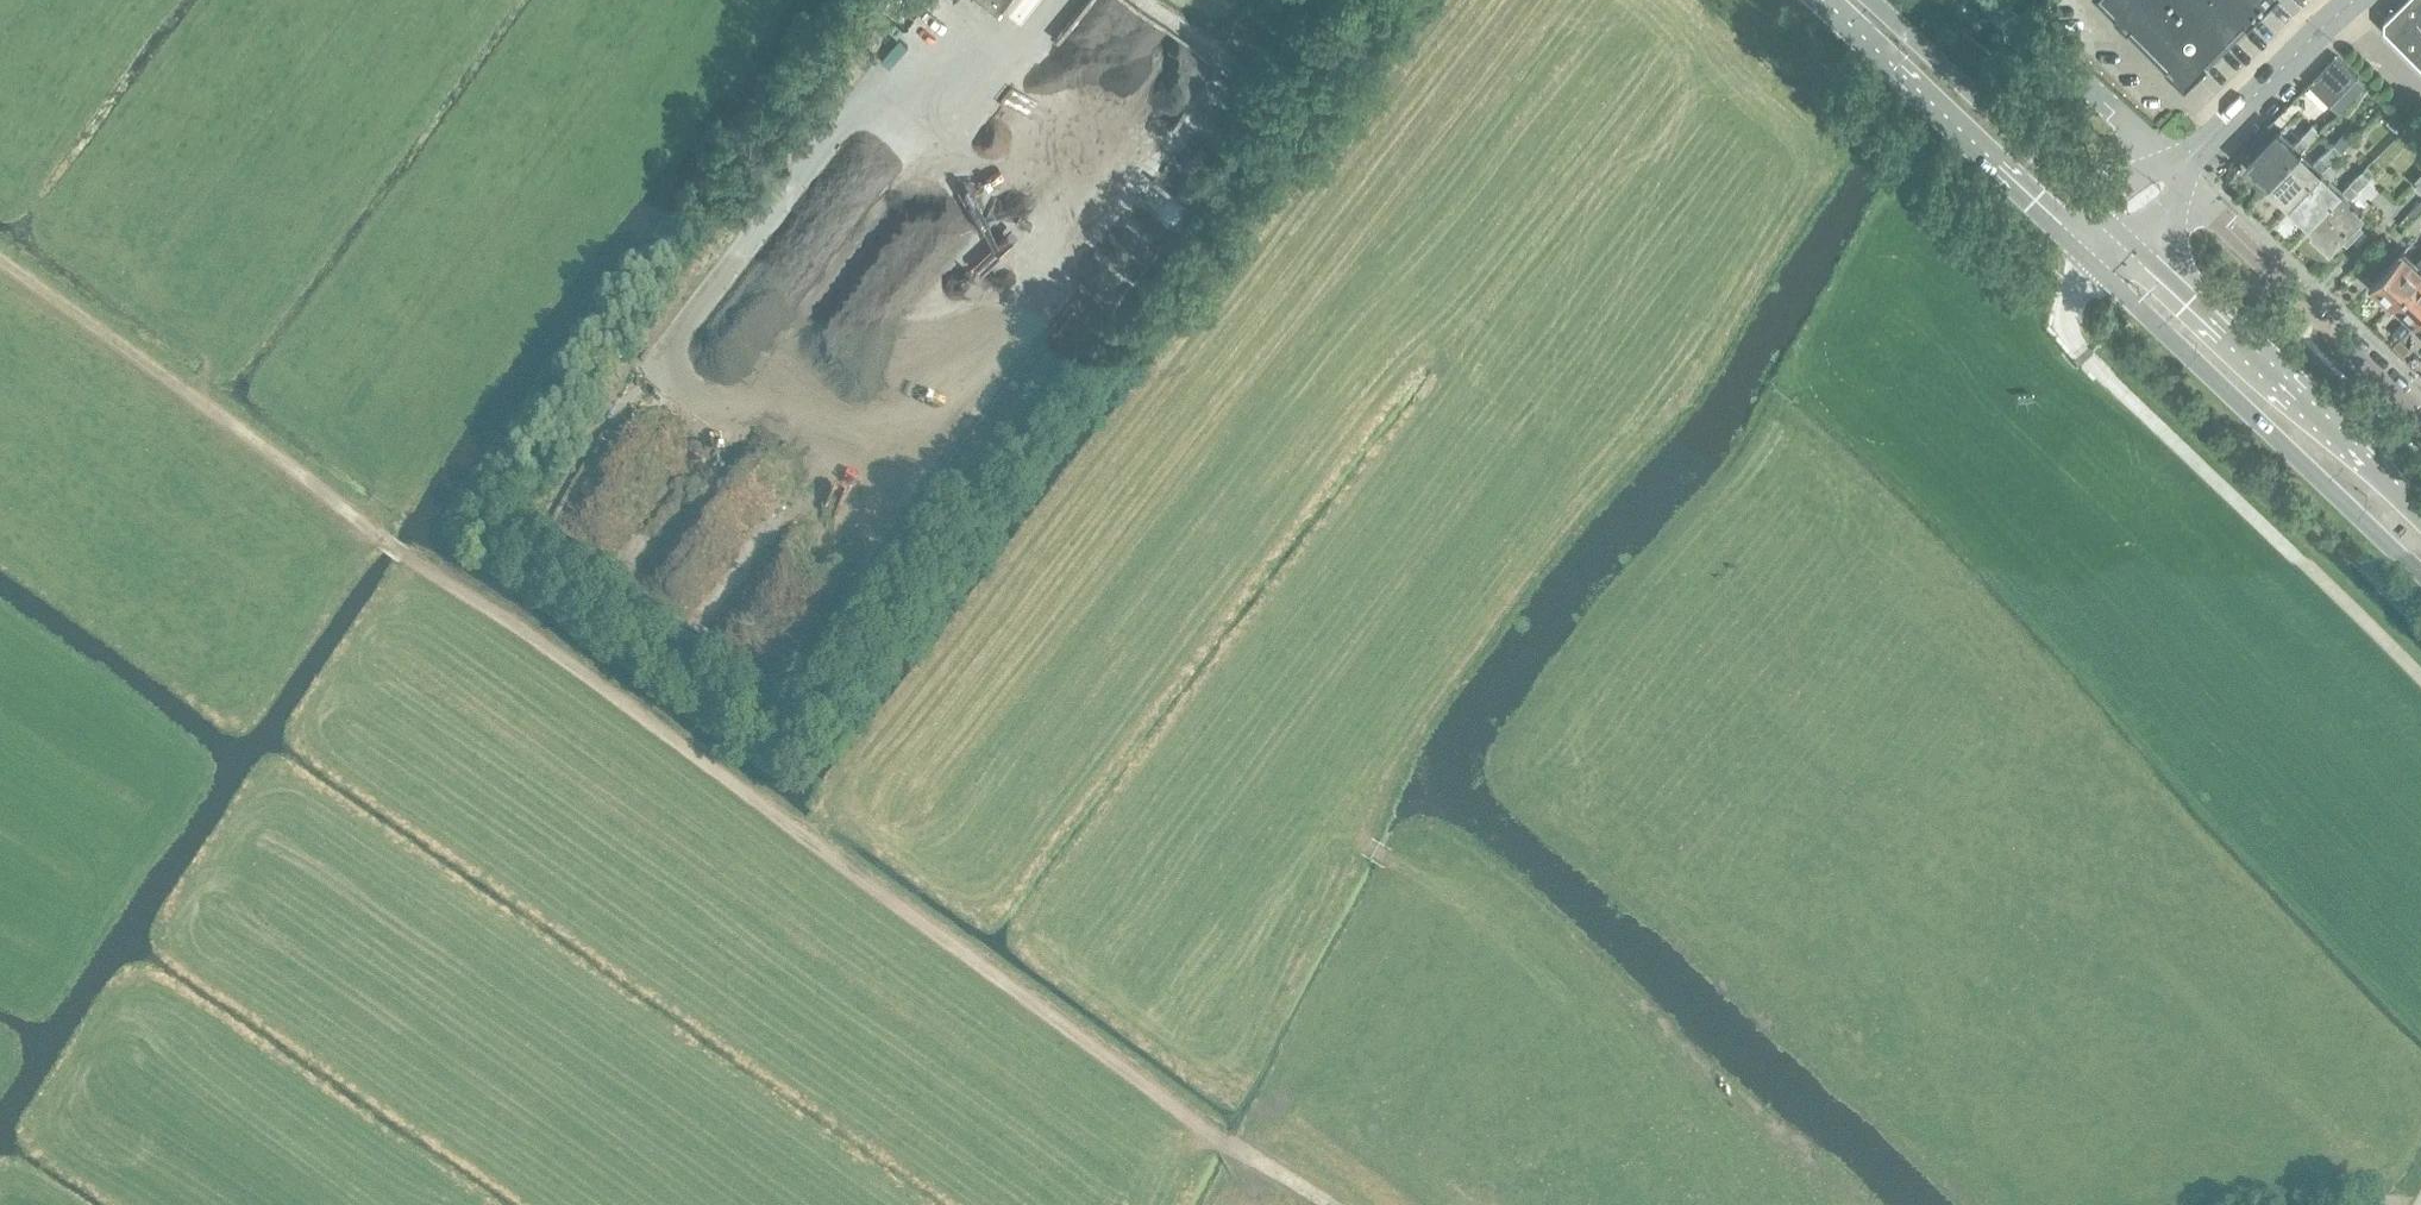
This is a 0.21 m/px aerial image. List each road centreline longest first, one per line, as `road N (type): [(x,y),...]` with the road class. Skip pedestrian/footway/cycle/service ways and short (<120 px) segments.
road 1 (track): [(1329,1204),(1222,1144),(603,691),(407,564),(276,459),(0,262)]
road 2 (secondary): [(2092,262),(2420,576)]
road 3 (secondary): [(2420,514),(2121,231)]
road 4 (secondary): [(1816,0),(2092,262)]
road 5 (residential): [(2420,414),(2176,174)]
road 6 (secondary): [(2121,231),(1871,0)]
road 7 (residential): [(2176,174),(1987,0)]
road 8 (unclassified): [(2176,174),(2359,0)]

